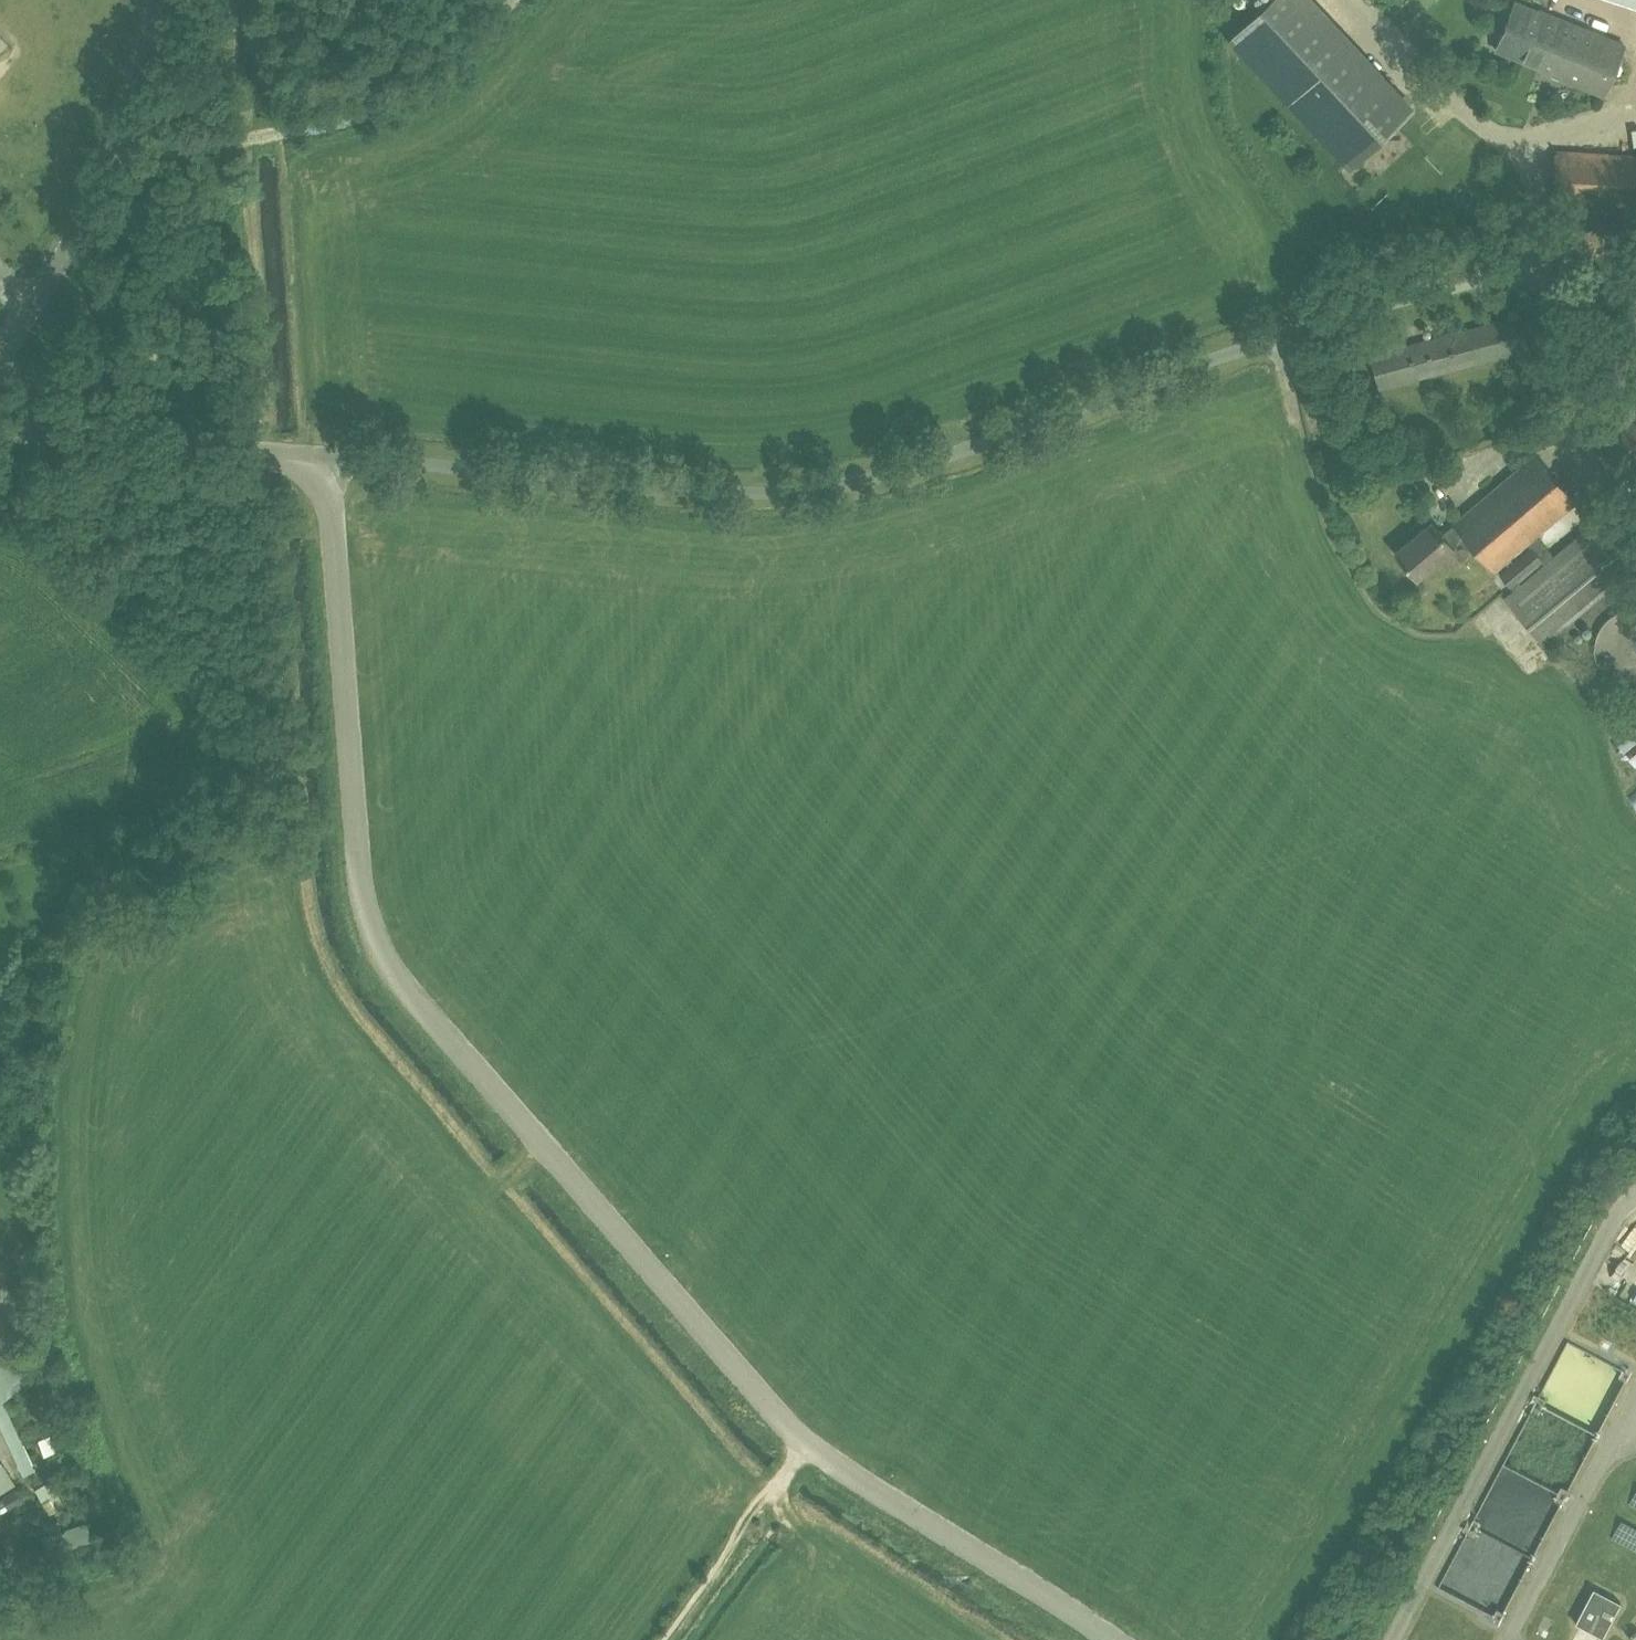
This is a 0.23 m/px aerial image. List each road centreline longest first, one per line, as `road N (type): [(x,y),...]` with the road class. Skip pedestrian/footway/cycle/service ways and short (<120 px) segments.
road 1 (track): [(113,155),(197,153),(407,100),(437,81),(511,0)]
road 2 (tertiary): [(0,351),(83,225),(127,122),(159,0)]

